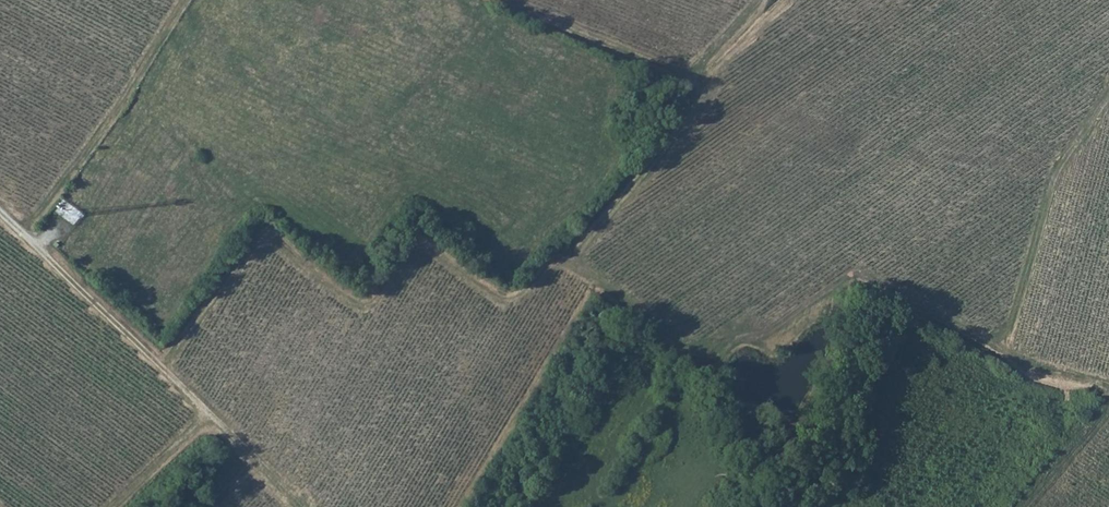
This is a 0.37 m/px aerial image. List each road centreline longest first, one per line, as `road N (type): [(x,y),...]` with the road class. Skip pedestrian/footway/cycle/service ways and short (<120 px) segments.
road 1 (track): [(297,506),(163,356),(0,211)]

